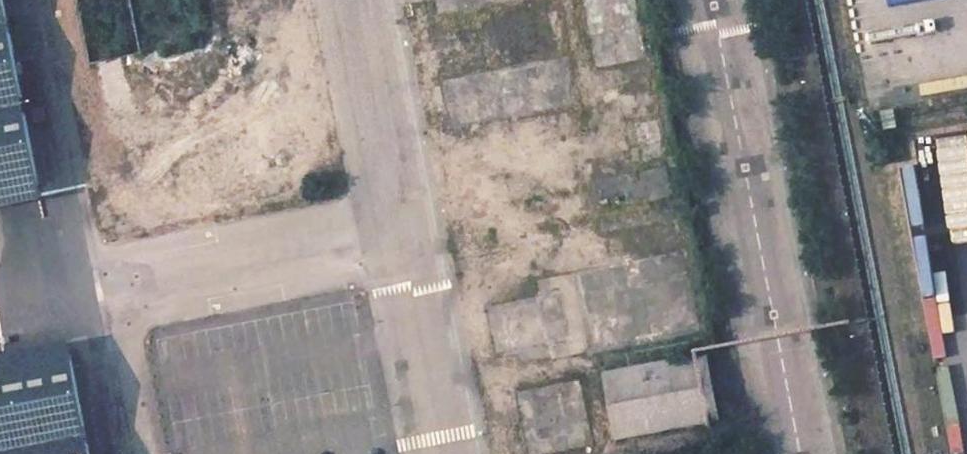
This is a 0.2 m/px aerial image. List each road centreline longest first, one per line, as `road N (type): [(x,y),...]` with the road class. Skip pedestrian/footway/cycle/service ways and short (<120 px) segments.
road 1 (unclassified): [(803,453),(712,0)]
road 2 (unclassified): [(124,453),(35,0)]
road 3 (unclassified): [(355,0),(443,453)]

